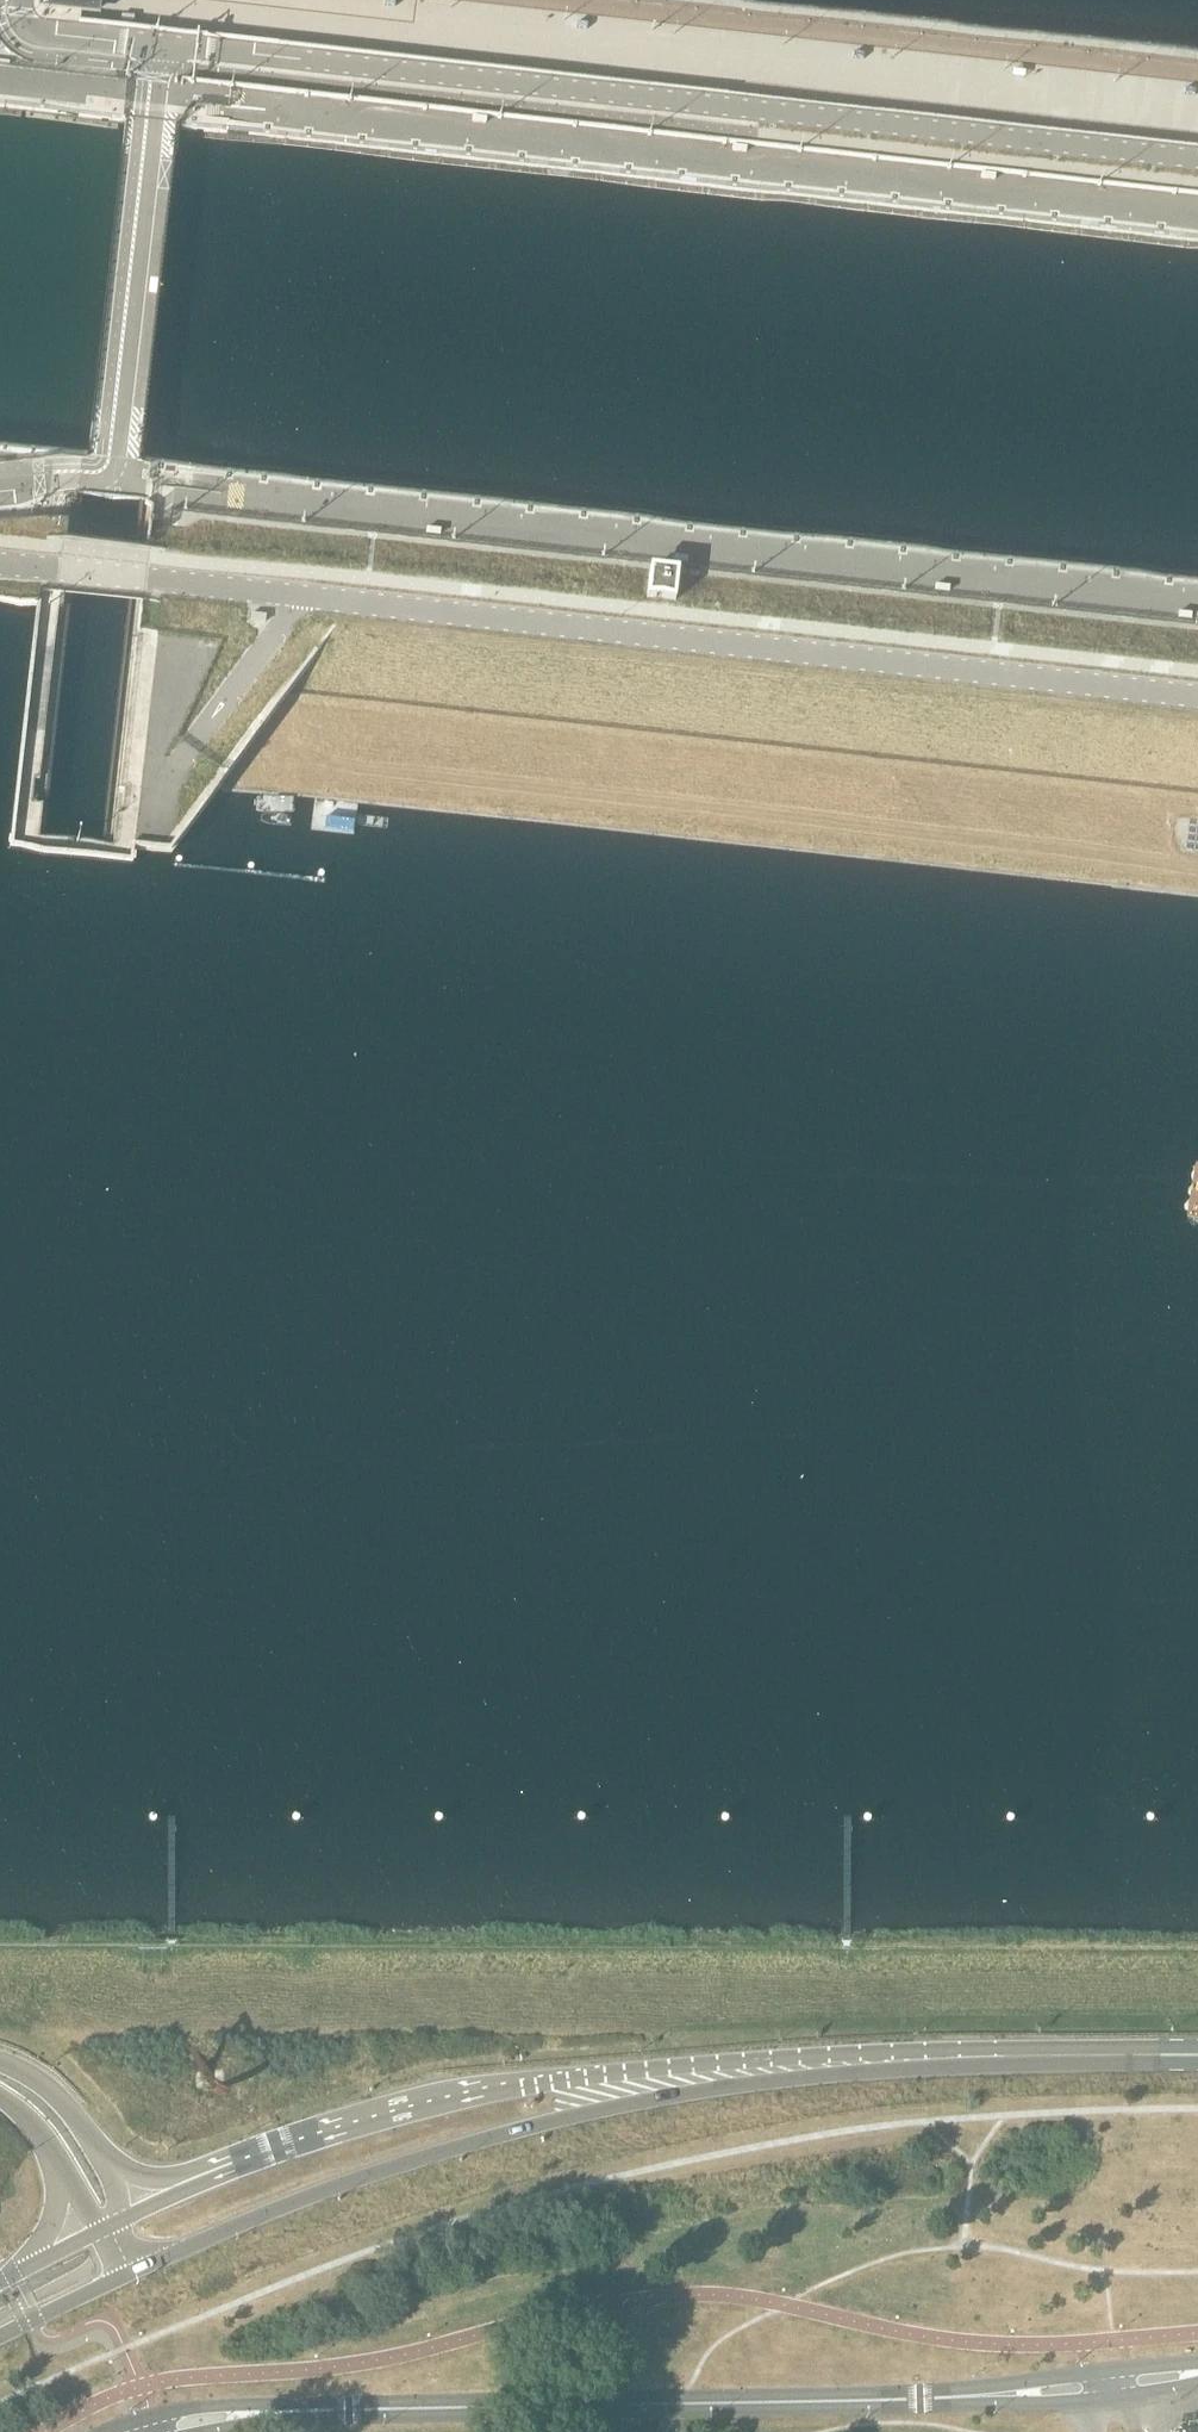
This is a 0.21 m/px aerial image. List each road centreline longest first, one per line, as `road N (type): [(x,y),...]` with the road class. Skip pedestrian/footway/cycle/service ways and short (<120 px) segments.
road 1 (tertiary): [(1197,687),(0,559)]
road 2 (tertiary): [(160,46),(1197,162)]
road 3 (secondary): [(132,2271),(308,2195),(716,2075)]
road 4 (secondary): [(716,2075),(593,2076),(459,2099),(280,2152),(125,2217)]
road 5 (tertiary): [(0,492),(101,478),(116,465),(160,46)]
road 6 (secondary): [(716,2075),(927,2059),(1197,2055)]
road 7 (tertiary): [(610,2400),(1087,2388)]
road 8 (tertiary): [(156,2429),(215,2414),(610,2400)]
road 9 (tertiary): [(125,2217),(107,2166),(70,2113),(23,2071),(0,2062)]
road 10 (tertiary): [(0,2095),(37,2129),(95,2232)]
road 11 (secondary): [(0,2335),(132,2271)]
road 12 (tertiary): [(123,43),(29,31),(22,0)]

